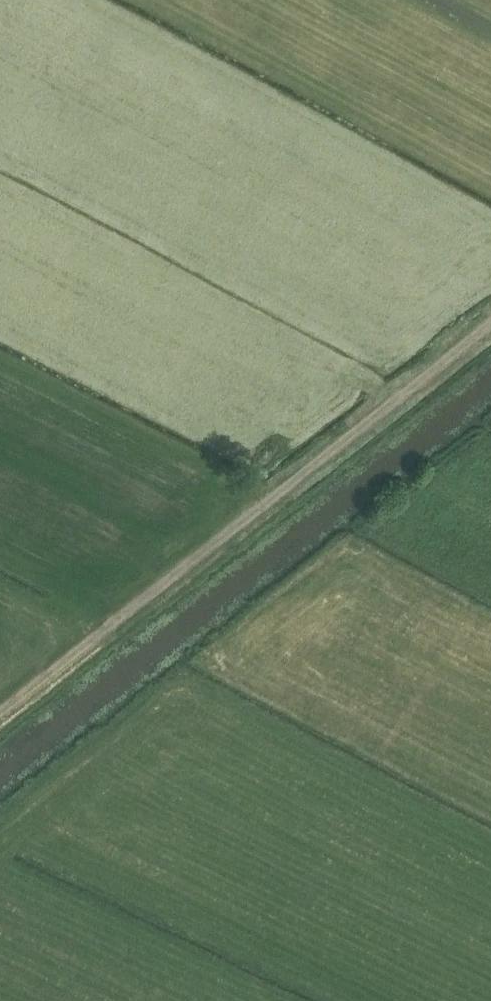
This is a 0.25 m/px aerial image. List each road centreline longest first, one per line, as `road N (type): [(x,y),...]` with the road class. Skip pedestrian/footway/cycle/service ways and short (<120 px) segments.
road 1 (track): [(0,712),(490,323)]

